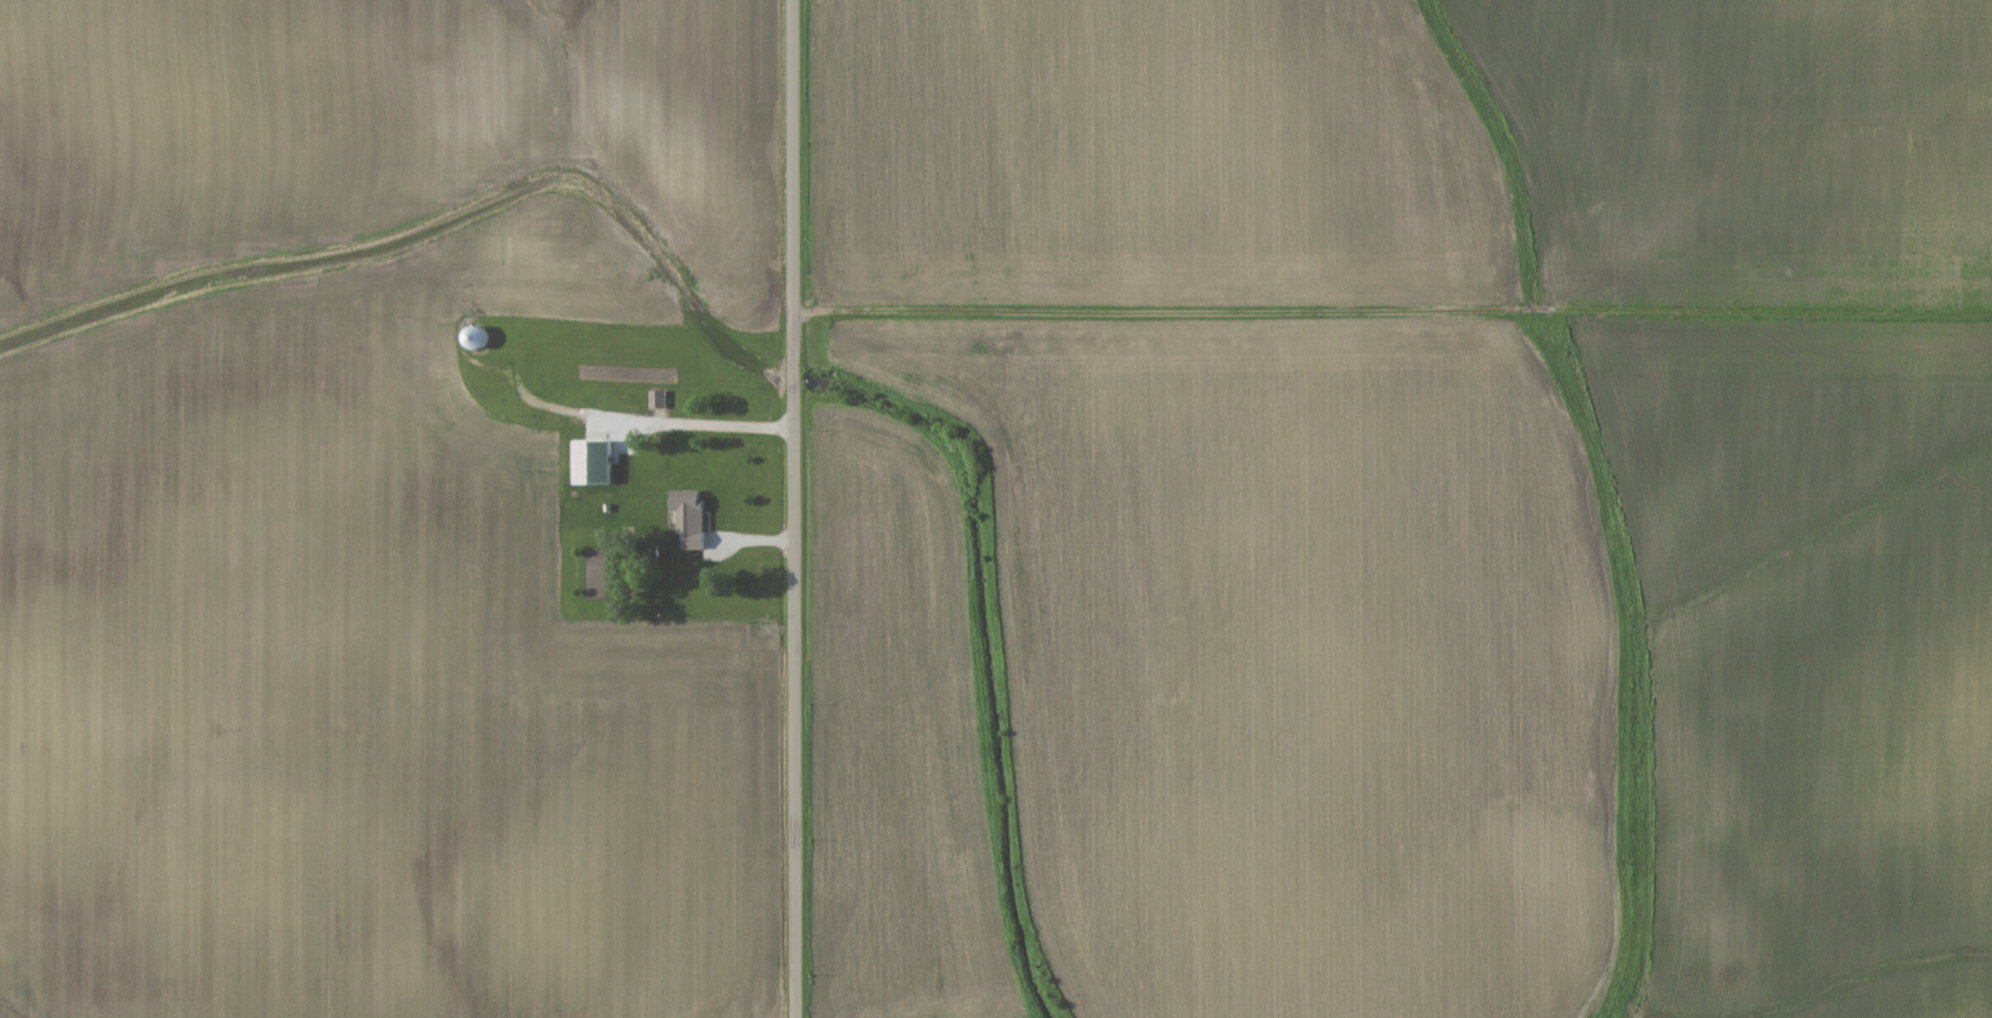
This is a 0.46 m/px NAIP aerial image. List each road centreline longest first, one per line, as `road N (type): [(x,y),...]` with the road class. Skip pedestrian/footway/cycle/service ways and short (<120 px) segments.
road 1 (residential): [(797,1017),(797,0)]

